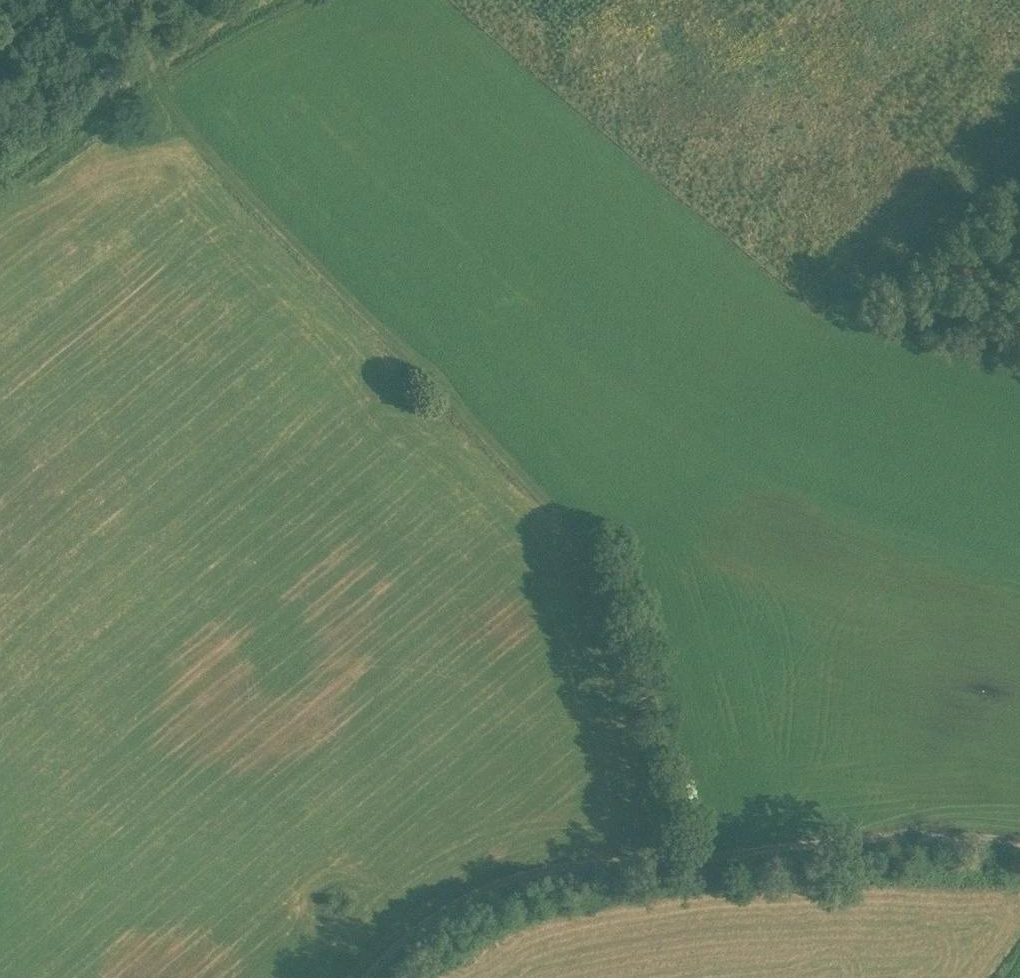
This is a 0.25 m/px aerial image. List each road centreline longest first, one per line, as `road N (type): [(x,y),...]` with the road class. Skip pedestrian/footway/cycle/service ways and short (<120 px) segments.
road 1 (track): [(145,53),(230,168),(587,554),(674,857)]
road 2 (track): [(1019,855),(910,843),(804,847),(541,878),(450,915),(382,977)]
road 3 (track): [(121,0),(145,53),(232,0)]

